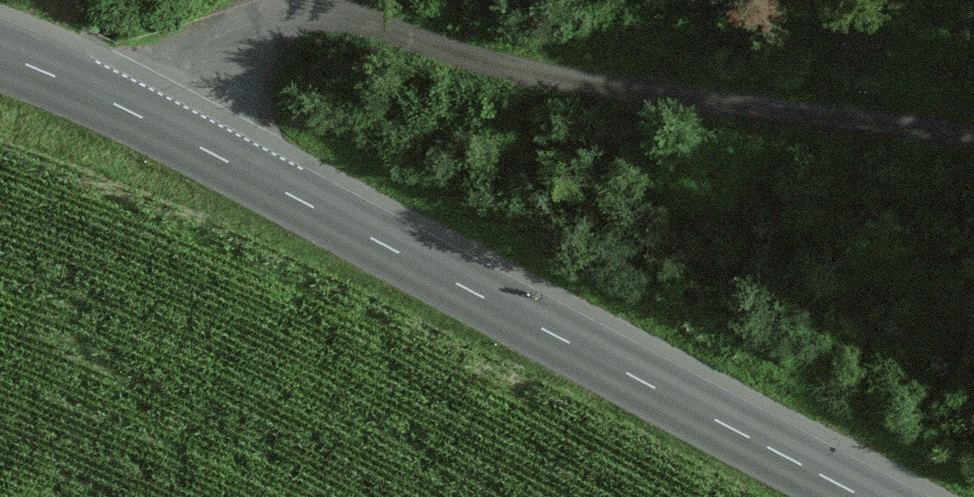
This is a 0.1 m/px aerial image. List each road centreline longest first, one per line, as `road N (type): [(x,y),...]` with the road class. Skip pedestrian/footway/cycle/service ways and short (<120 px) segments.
road 1 (secondary): [(862,496),(144,118),(0,55)]
road 2 (track): [(973,141),(524,83),(298,6),(212,44),(144,118)]

